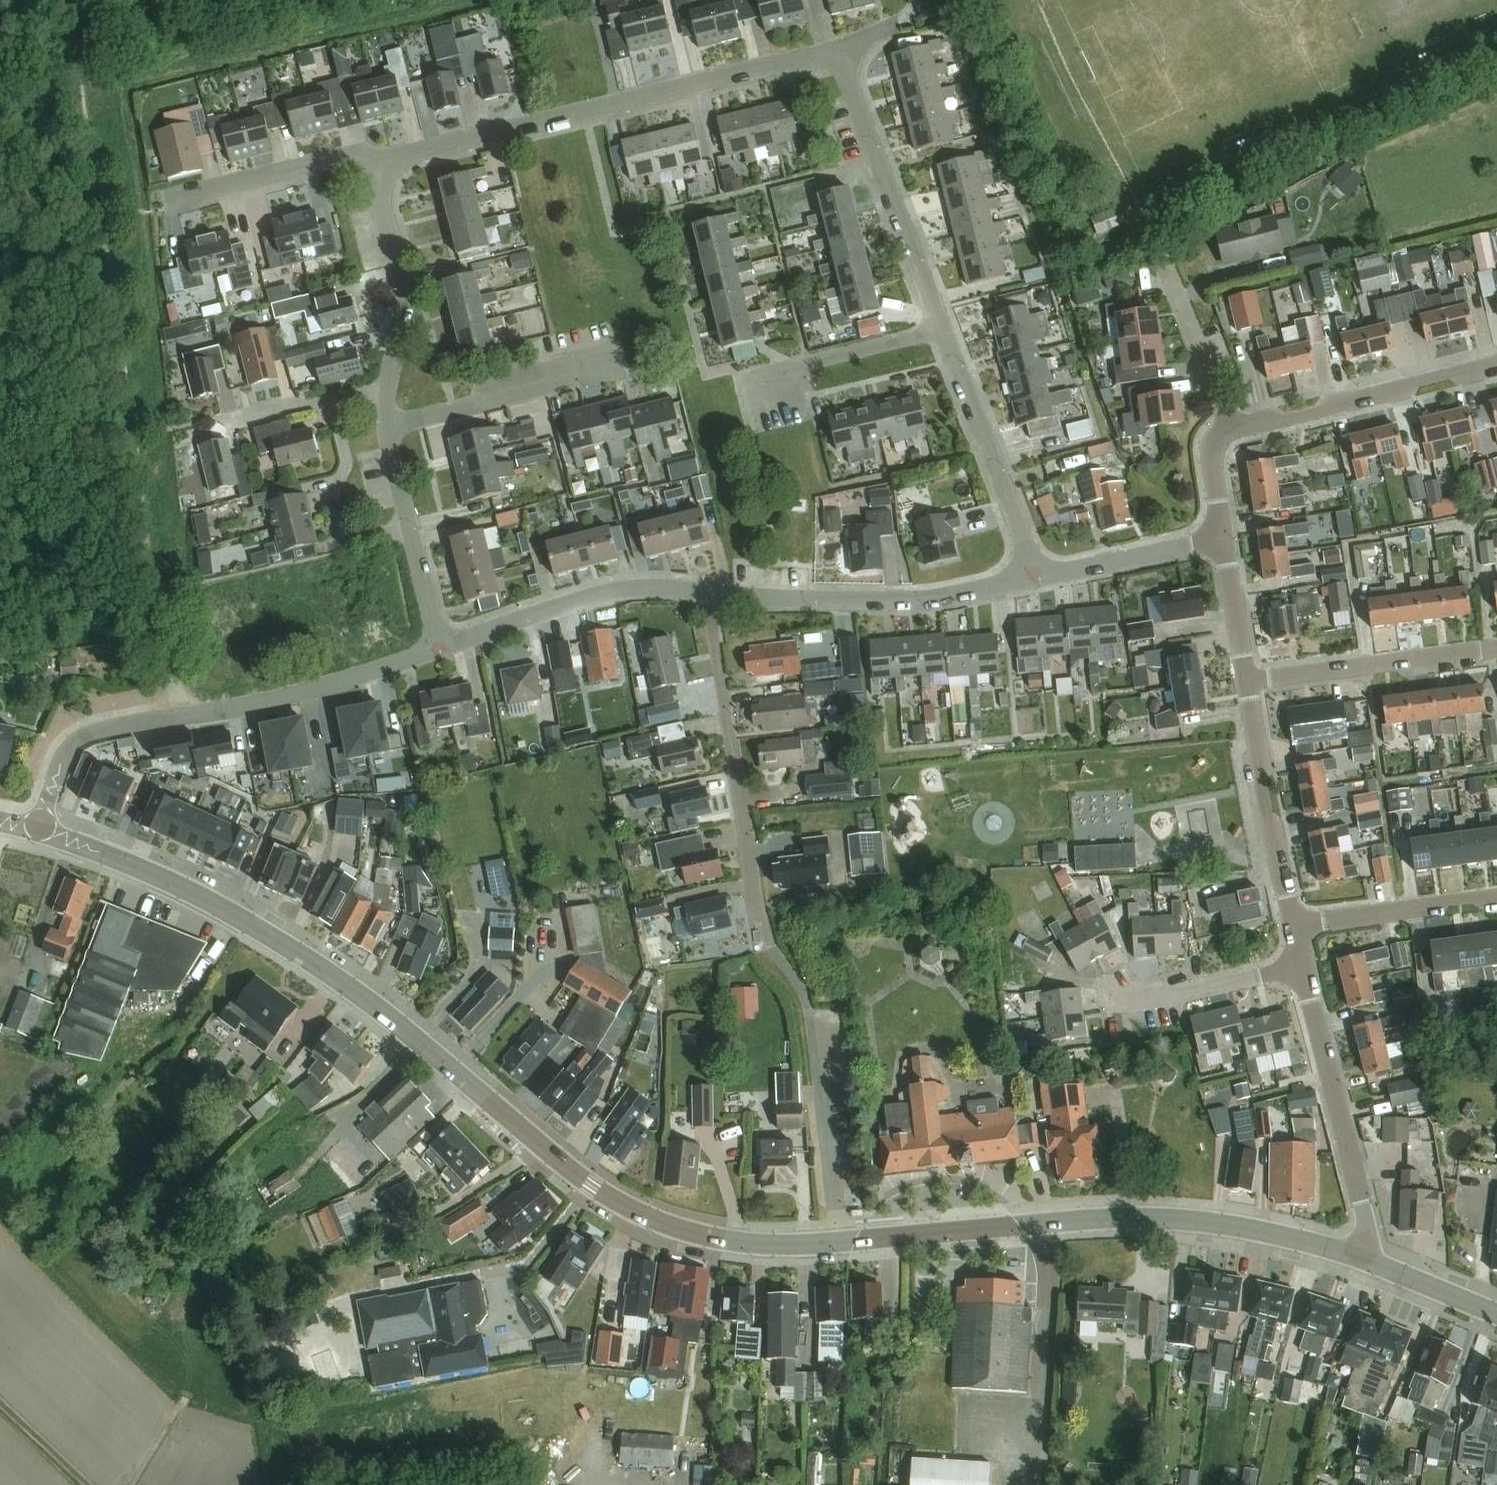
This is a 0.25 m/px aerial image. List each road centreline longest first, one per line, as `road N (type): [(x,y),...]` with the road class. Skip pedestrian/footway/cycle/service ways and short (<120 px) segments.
road 1 (tertiary): [(839,1245),(734,1244),(623,1207),(338,981),(197,895),(37,829)]
road 2 (residential): [(839,1245),(811,1021),(757,903),(705,593)]
road 3 (tertiary): [(1375,1265),(1260,1232),(1152,1220),(839,1245)]
road 4 (residential): [(370,163),(835,49)]
road 5 (residential): [(37,829),(62,757),(105,733),(338,684),(439,648)]
road 6 (residential): [(705,593),(896,603),(1032,580)]
road 7 (residential): [(1375,1265),(1302,969)]
road 8 (residential): [(942,333),(835,49)]
road 9 (residential): [(439,648),(626,592),(705,593)]
road 10 (residential): [(1229,430),(1496,369)]
road 11 (residential): [(1032,580),(942,333)]
road 12 (unclassified): [(1245,683),(1496,651)]
road 13 (residential): [(1293,926),(1245,683)]
road 14 (residential): [(388,387),(403,304),(370,163)]
road 15 (residential): [(1229,430),(1143,224)]
road 16 (residential): [(439,648),(388,431)]
road 17 (residential): [(388,431),(591,374)]
road 18 (residential): [(1293,926),(1496,899)]
road 19 (residential): [(1105,1008),(1302,969)]
road 20 (residential): [(178,200),(329,161),(370,163)]
road 21 (residential): [(1032,580),(1222,544)]
road 22 (residential): [(767,377),(942,333)]
road 23 (residential): [(388,387),(231,423)]
road 24 (residential): [(1245,683),(1222,544)]
road 25 (tertiary): [(1496,1317),(1375,1265)]
road 26 (residential): [(1222,544),(1211,461),(1213,442),(1229,430)]

